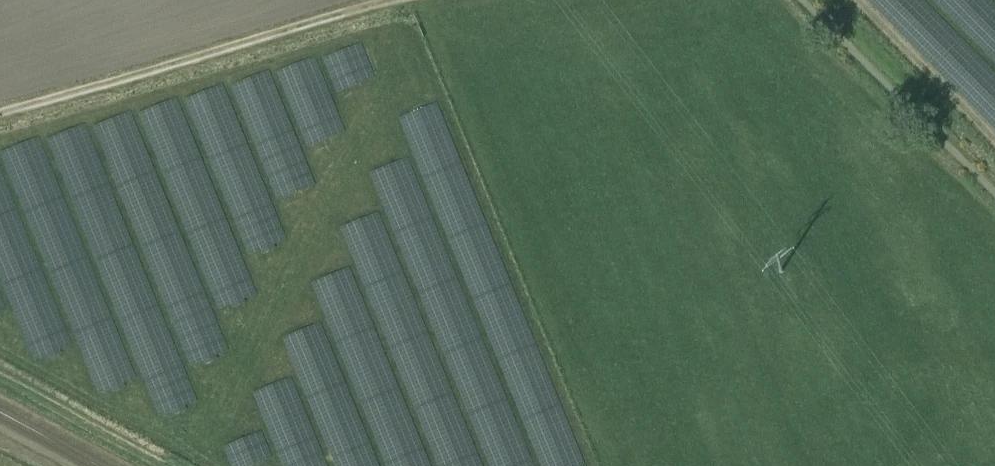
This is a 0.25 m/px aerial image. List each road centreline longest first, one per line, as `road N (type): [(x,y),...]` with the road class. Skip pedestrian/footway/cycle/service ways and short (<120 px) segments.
road 1 (track): [(0,127),(343,19),(434,0)]

